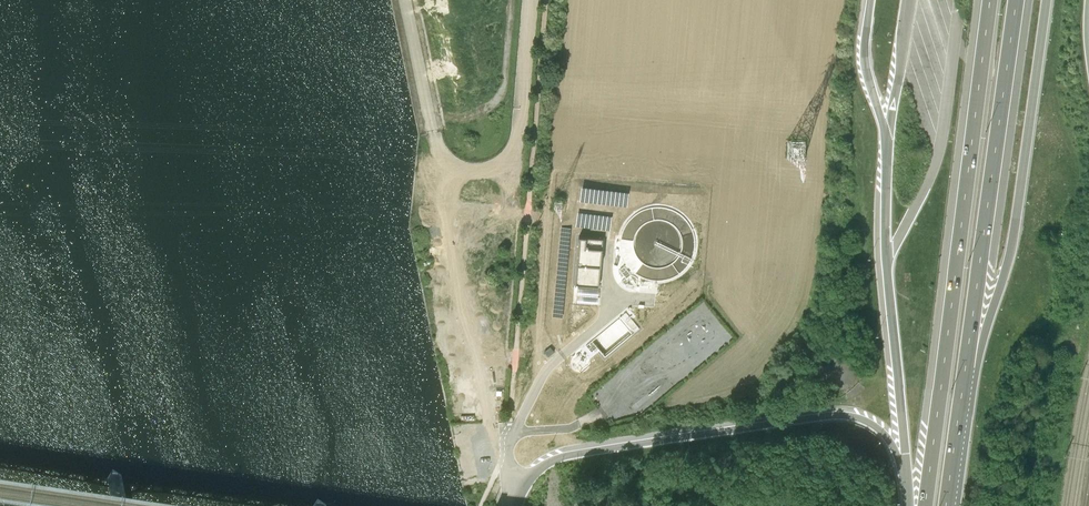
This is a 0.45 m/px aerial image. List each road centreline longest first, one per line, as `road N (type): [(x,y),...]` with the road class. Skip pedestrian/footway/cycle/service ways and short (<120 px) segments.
road 1 (motorway): [(991,0),(927,505)]
road 2 (motorway): [(868,0),(863,57),(888,145),(884,266),(907,484)]
road 3 (motorway): [(517,497),(536,473),(566,457),(843,415),(884,432),(907,484)]
road 4 (motorway): [(965,366),(1012,246),(1046,0)]
road 5 (motorway): [(965,366),(1016,0)]
road 6 (motorway): [(946,505),(965,366)]

